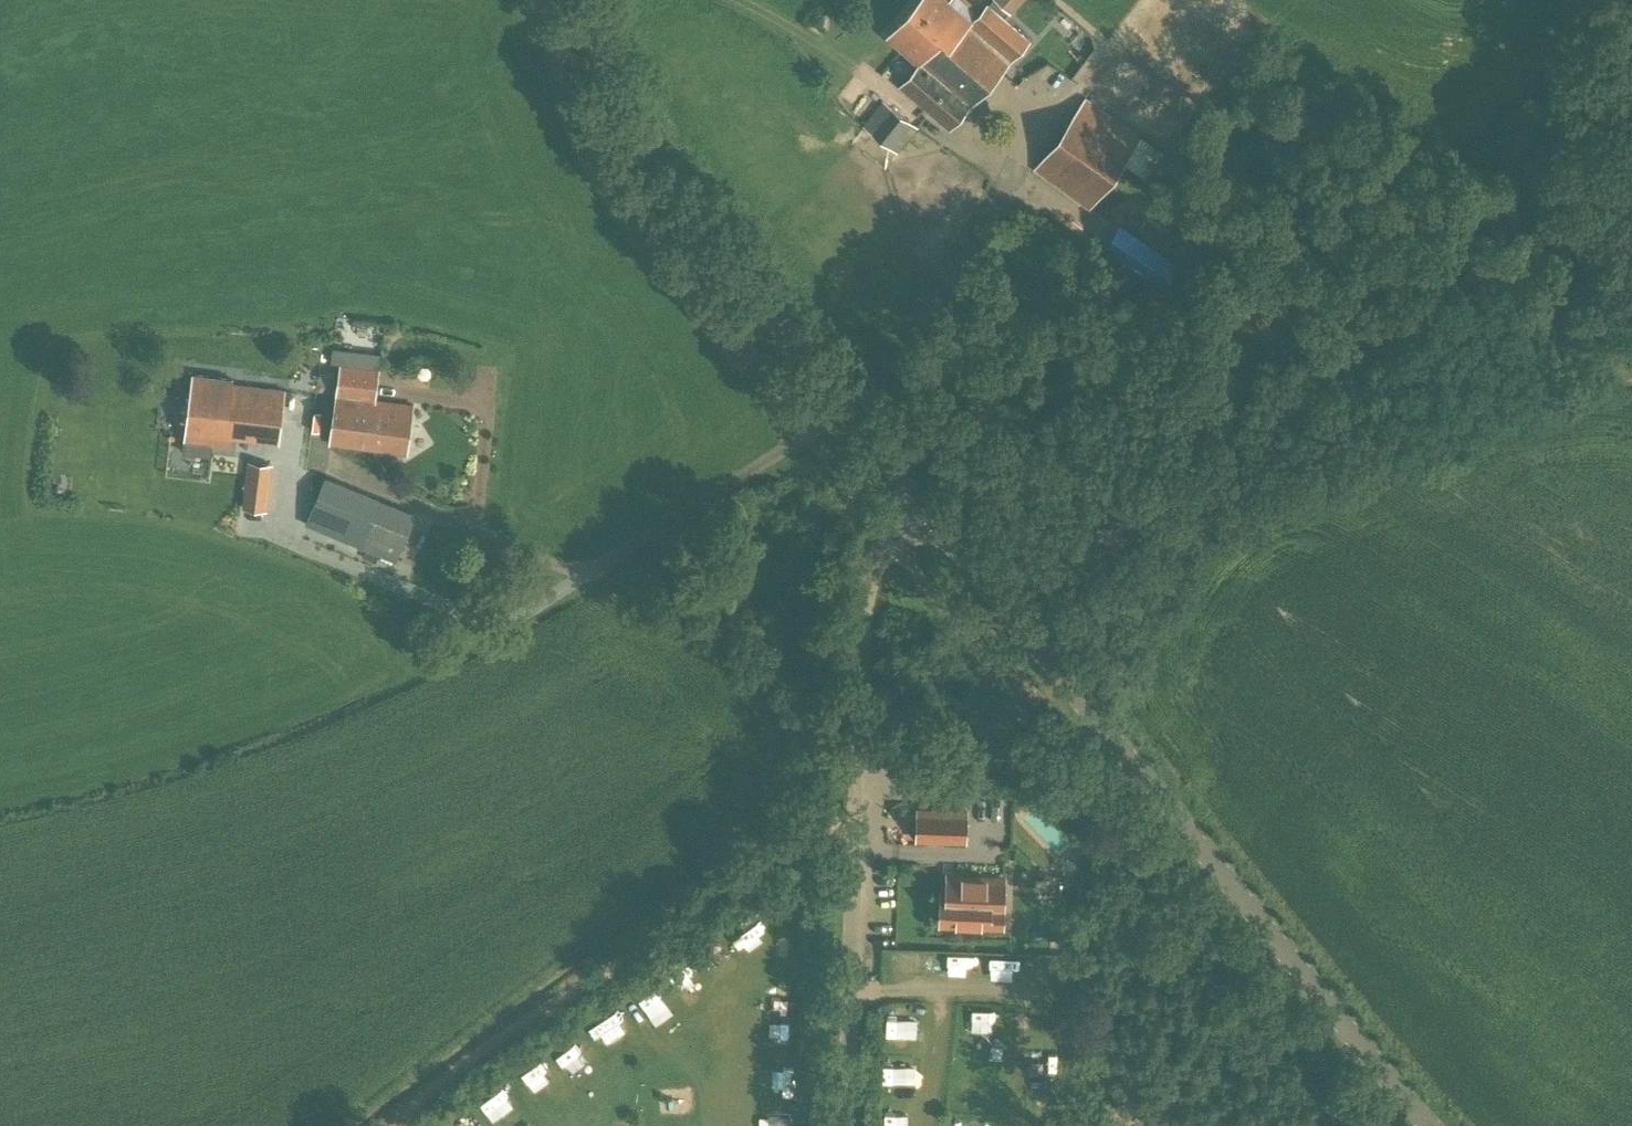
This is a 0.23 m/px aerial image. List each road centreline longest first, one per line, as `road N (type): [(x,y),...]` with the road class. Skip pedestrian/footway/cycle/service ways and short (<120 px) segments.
road 1 (tertiary): [(1432,1125),(931,514)]
road 2 (unclassified): [(846,1125),(866,602),(874,562),(931,514)]
road 3 (tertiary): [(931,514),(631,133),(589,0)]
road 4 (track): [(855,841),(766,872),(425,1125)]

